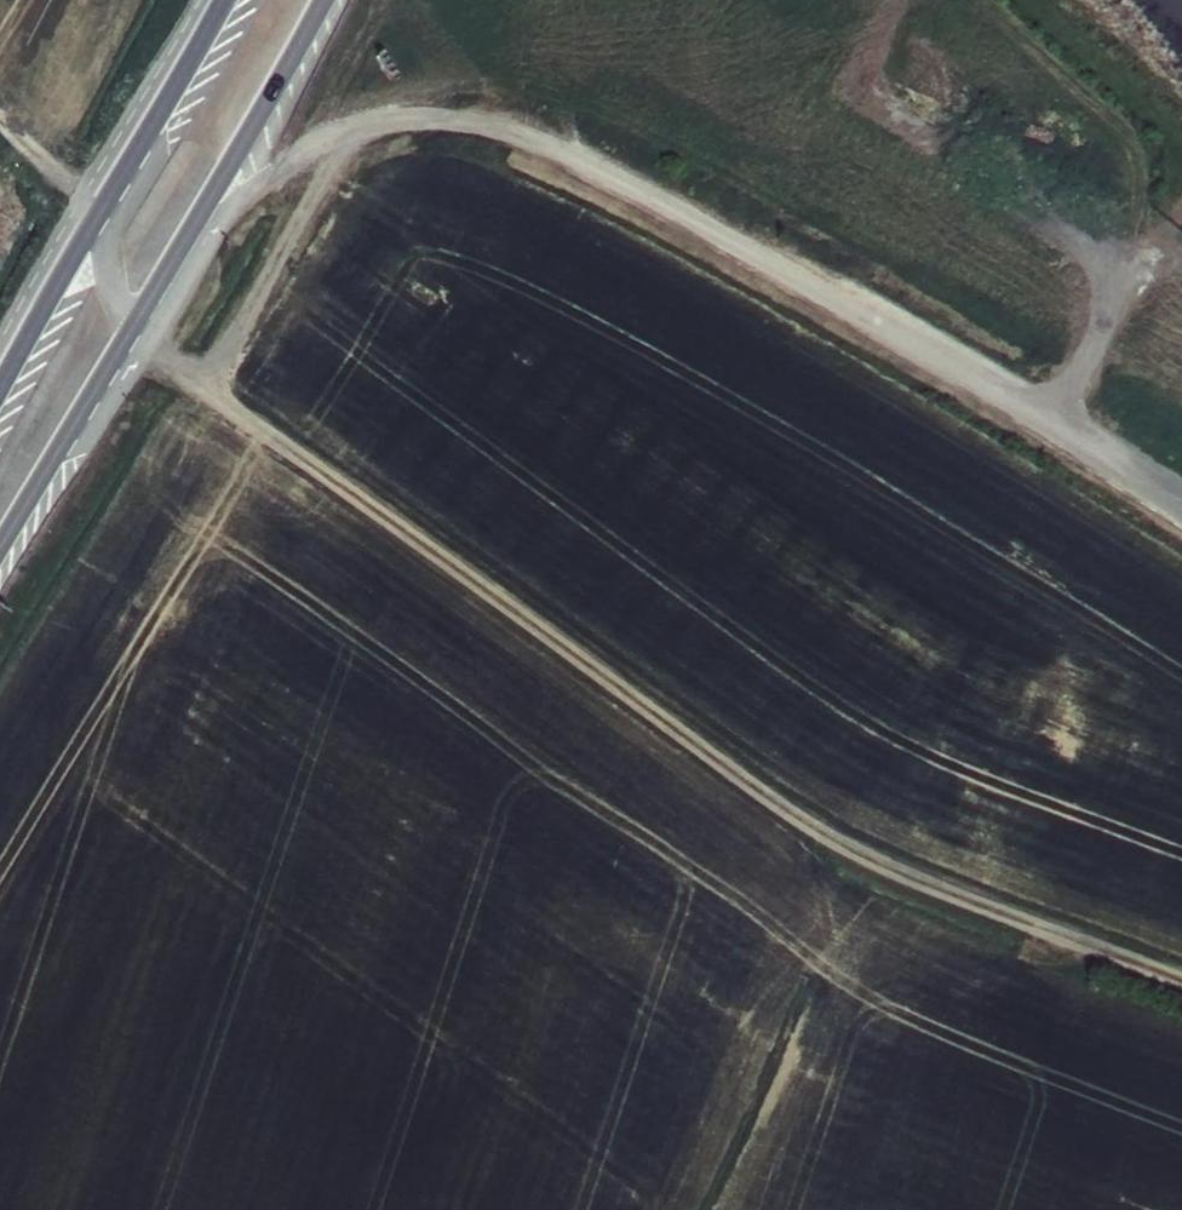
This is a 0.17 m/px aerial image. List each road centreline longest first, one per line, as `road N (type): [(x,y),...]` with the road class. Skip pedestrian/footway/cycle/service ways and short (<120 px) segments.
road 1 (track): [(1181,984),(832,846),(128,333)]
road 2 (primary): [(128,333),(325,0)]
road 3 (primary): [(0,548),(128,333)]
road 4 (primary): [(225,0),(100,212)]
road 5 (primary): [(100,212),(0,388)]
road 6 (unclassified): [(100,212),(0,119)]
road 7 (unclassified): [(128,333),(100,212)]

